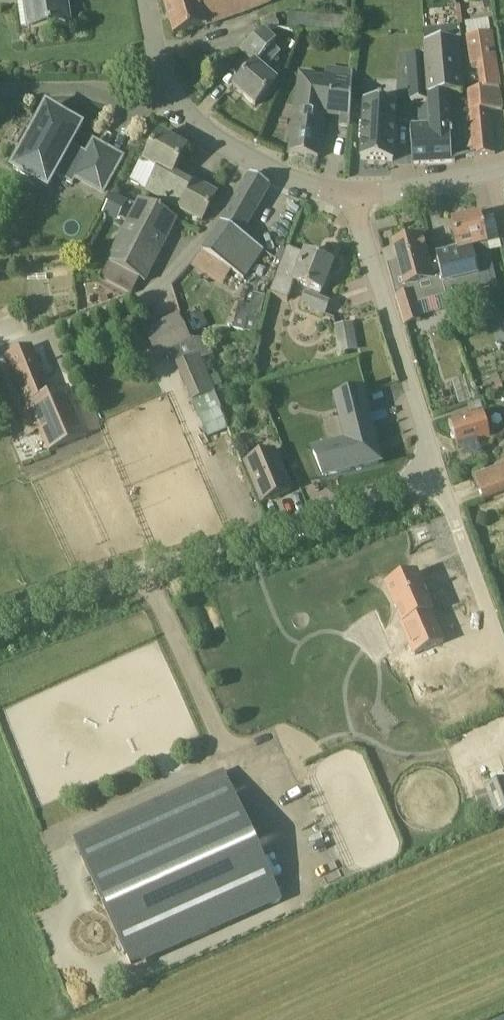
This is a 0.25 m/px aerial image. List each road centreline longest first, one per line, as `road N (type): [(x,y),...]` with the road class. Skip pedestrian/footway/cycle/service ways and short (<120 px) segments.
road 1 (unclassified): [(0,616),(437,471)]
road 2 (residential): [(351,200),(258,166),(186,122),(162,87),(144,0)]
road 3 (residential): [(437,471),(351,200)]
road 4 (residential): [(351,200),(385,202),(503,177)]
road 5 (unclassified): [(459,530),(503,651)]

